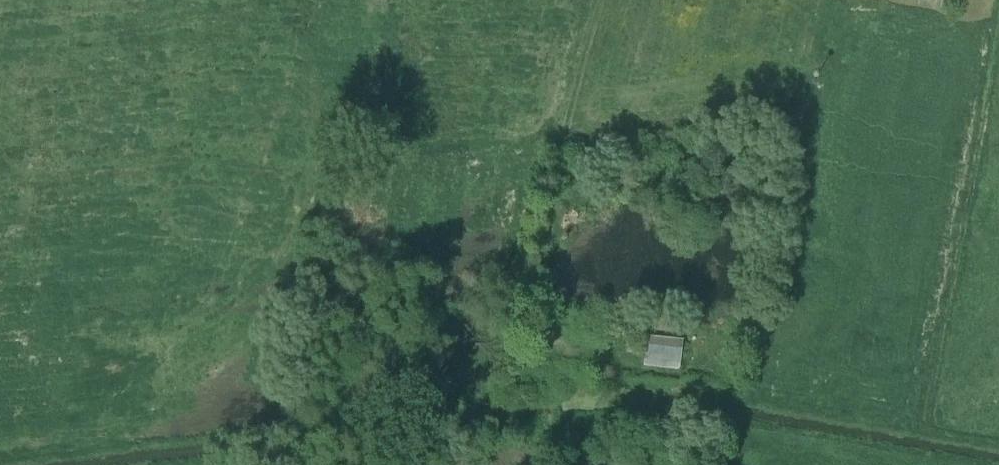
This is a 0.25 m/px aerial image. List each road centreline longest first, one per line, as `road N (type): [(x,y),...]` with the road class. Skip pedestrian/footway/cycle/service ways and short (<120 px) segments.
road 1 (track): [(558,191),(569,110),(600,0)]

